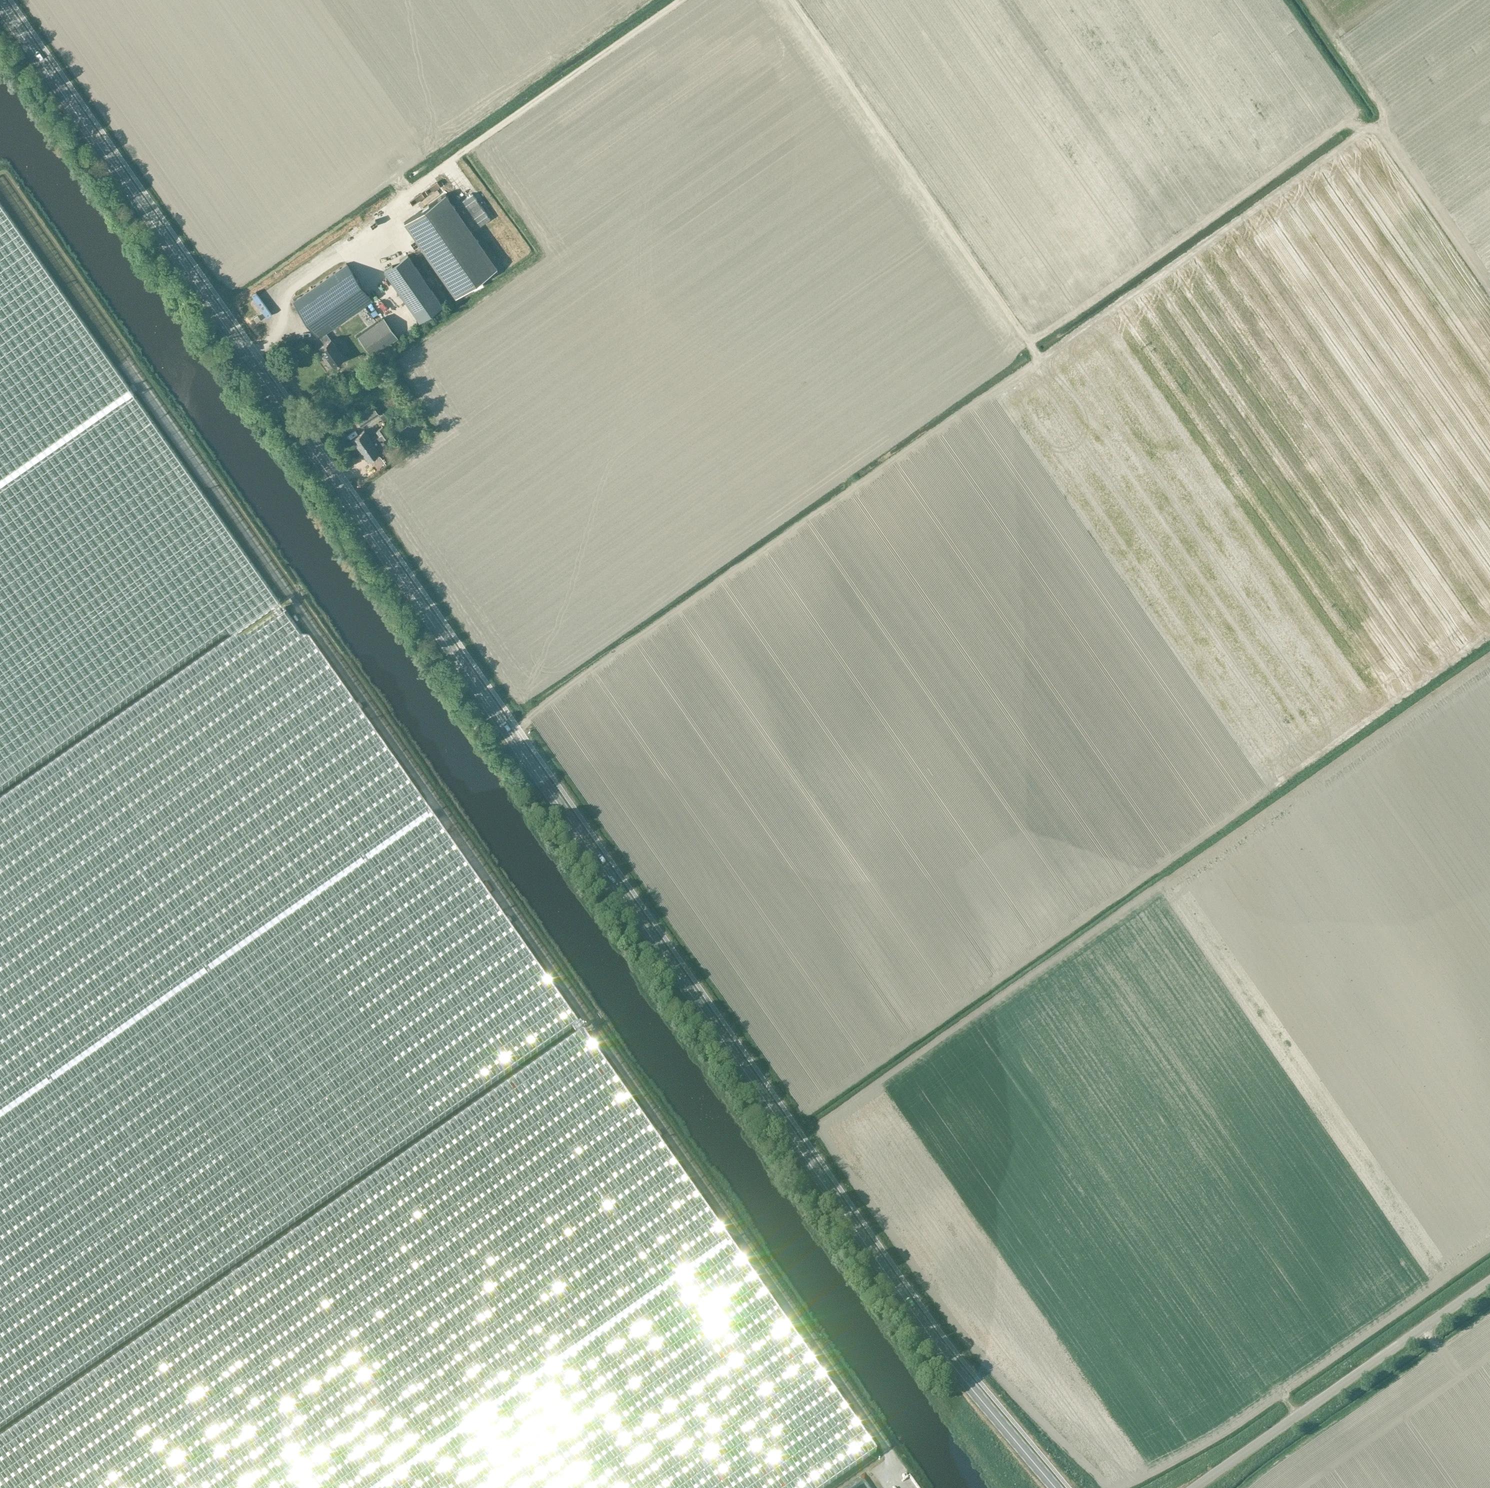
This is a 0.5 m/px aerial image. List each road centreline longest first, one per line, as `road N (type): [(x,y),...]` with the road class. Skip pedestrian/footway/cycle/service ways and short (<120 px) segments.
road 1 (primary): [(1056,1487),(911,1307),(0,3)]
road 2 (unclassified): [(1193,1487),(1489,1279)]

